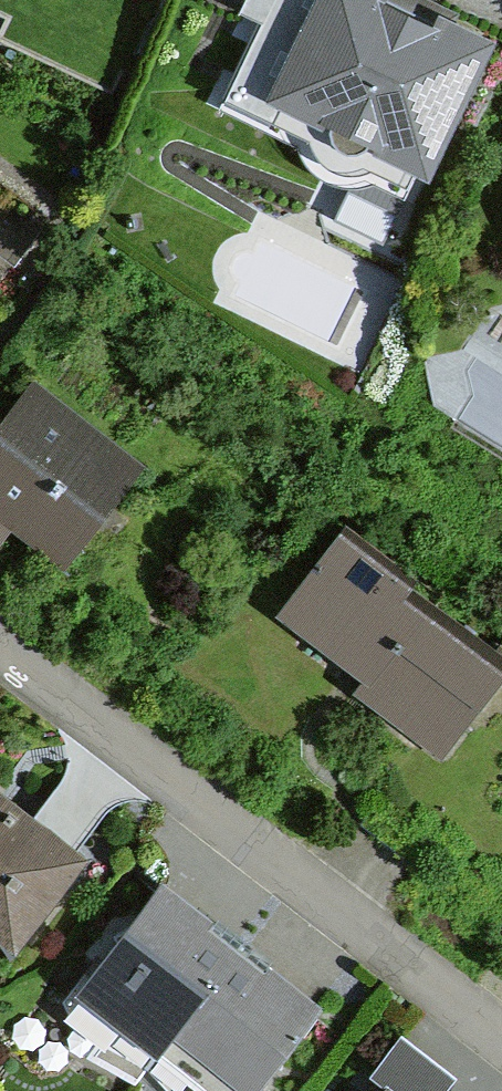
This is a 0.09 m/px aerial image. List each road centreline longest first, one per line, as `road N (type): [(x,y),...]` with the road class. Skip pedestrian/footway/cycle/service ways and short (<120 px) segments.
road 1 (residential): [(501,1037),(0,648)]

